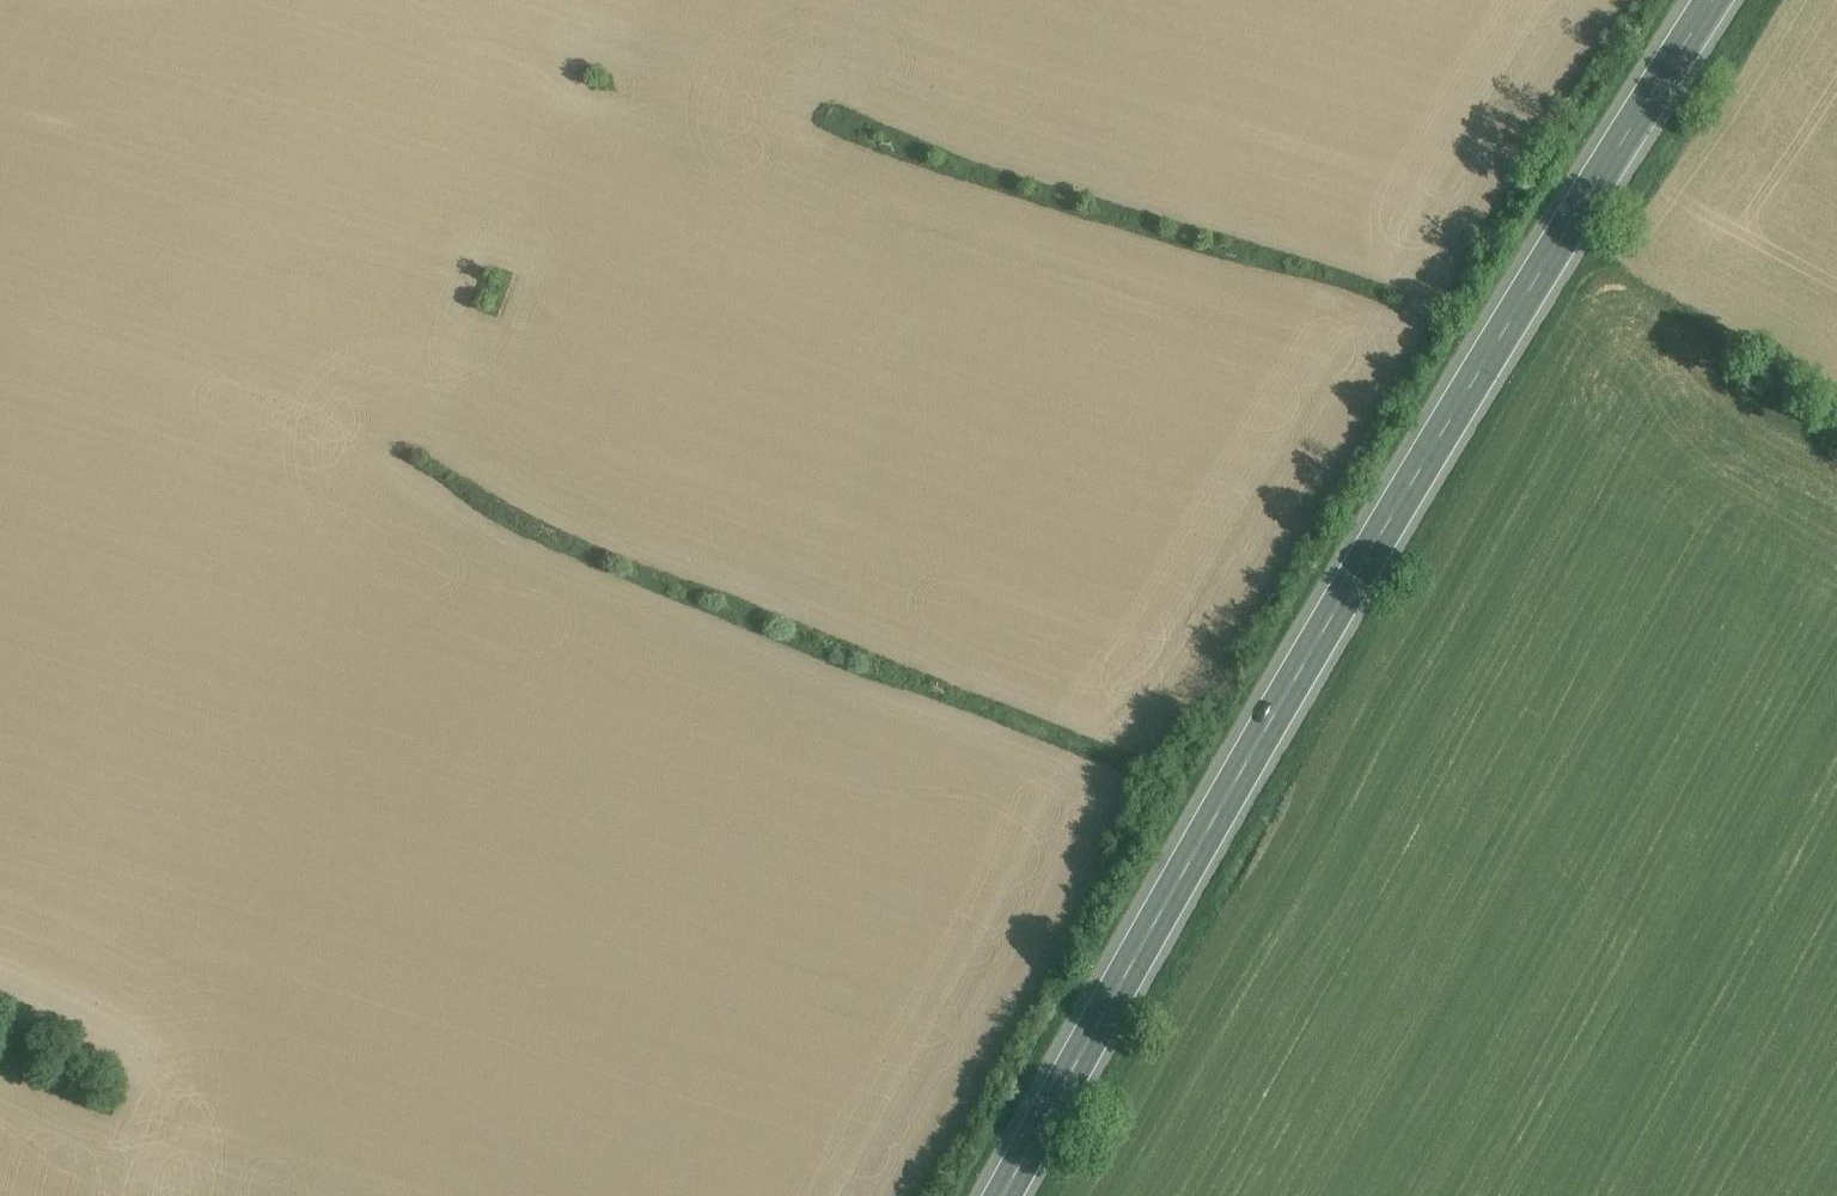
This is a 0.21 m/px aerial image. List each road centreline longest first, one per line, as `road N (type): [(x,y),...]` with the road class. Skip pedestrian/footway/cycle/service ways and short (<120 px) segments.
road 1 (primary): [(1712,0),(1395,510),(1006,1195)]

